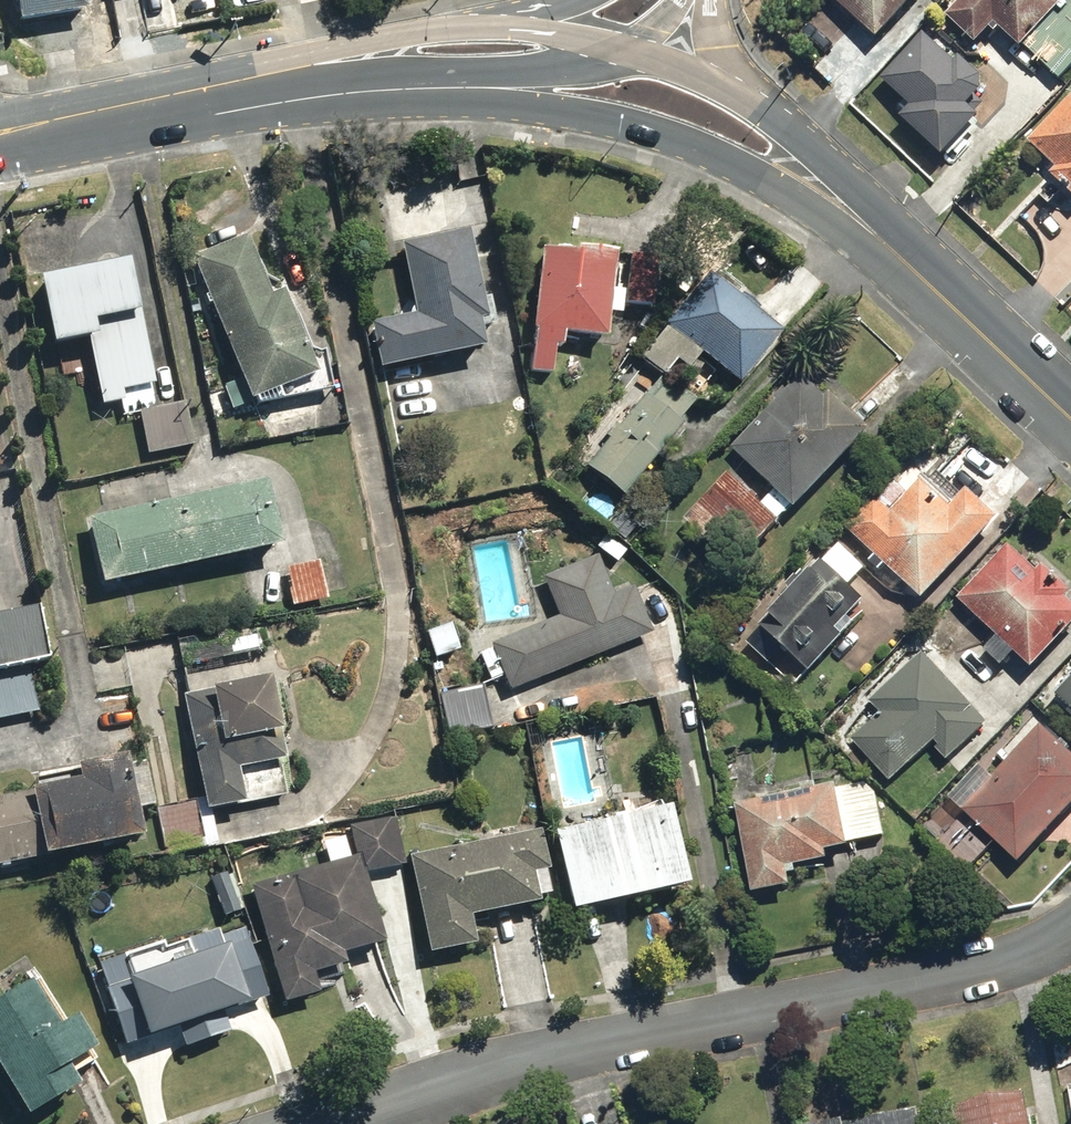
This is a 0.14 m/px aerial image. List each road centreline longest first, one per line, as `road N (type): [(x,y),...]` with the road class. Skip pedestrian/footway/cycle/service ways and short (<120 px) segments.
road 1 (primary): [(904,258),(696,145),(593,112),(477,101),(358,106),(224,124),(76,115)]
road 2 (residential): [(335,1123),(470,1077),(1036,956),(1070,929)]
road 3 (secondary): [(601,49),(76,115)]
road 4 (primary): [(76,115),(207,74),(487,26)]
road 5 (primary): [(1070,414),(904,258)]
road 6 (primary): [(770,111),(904,258)]
road 7 (primary): [(601,49),(701,77),(770,111)]
road 8 (secondary): [(709,0),(723,49),(770,111)]

